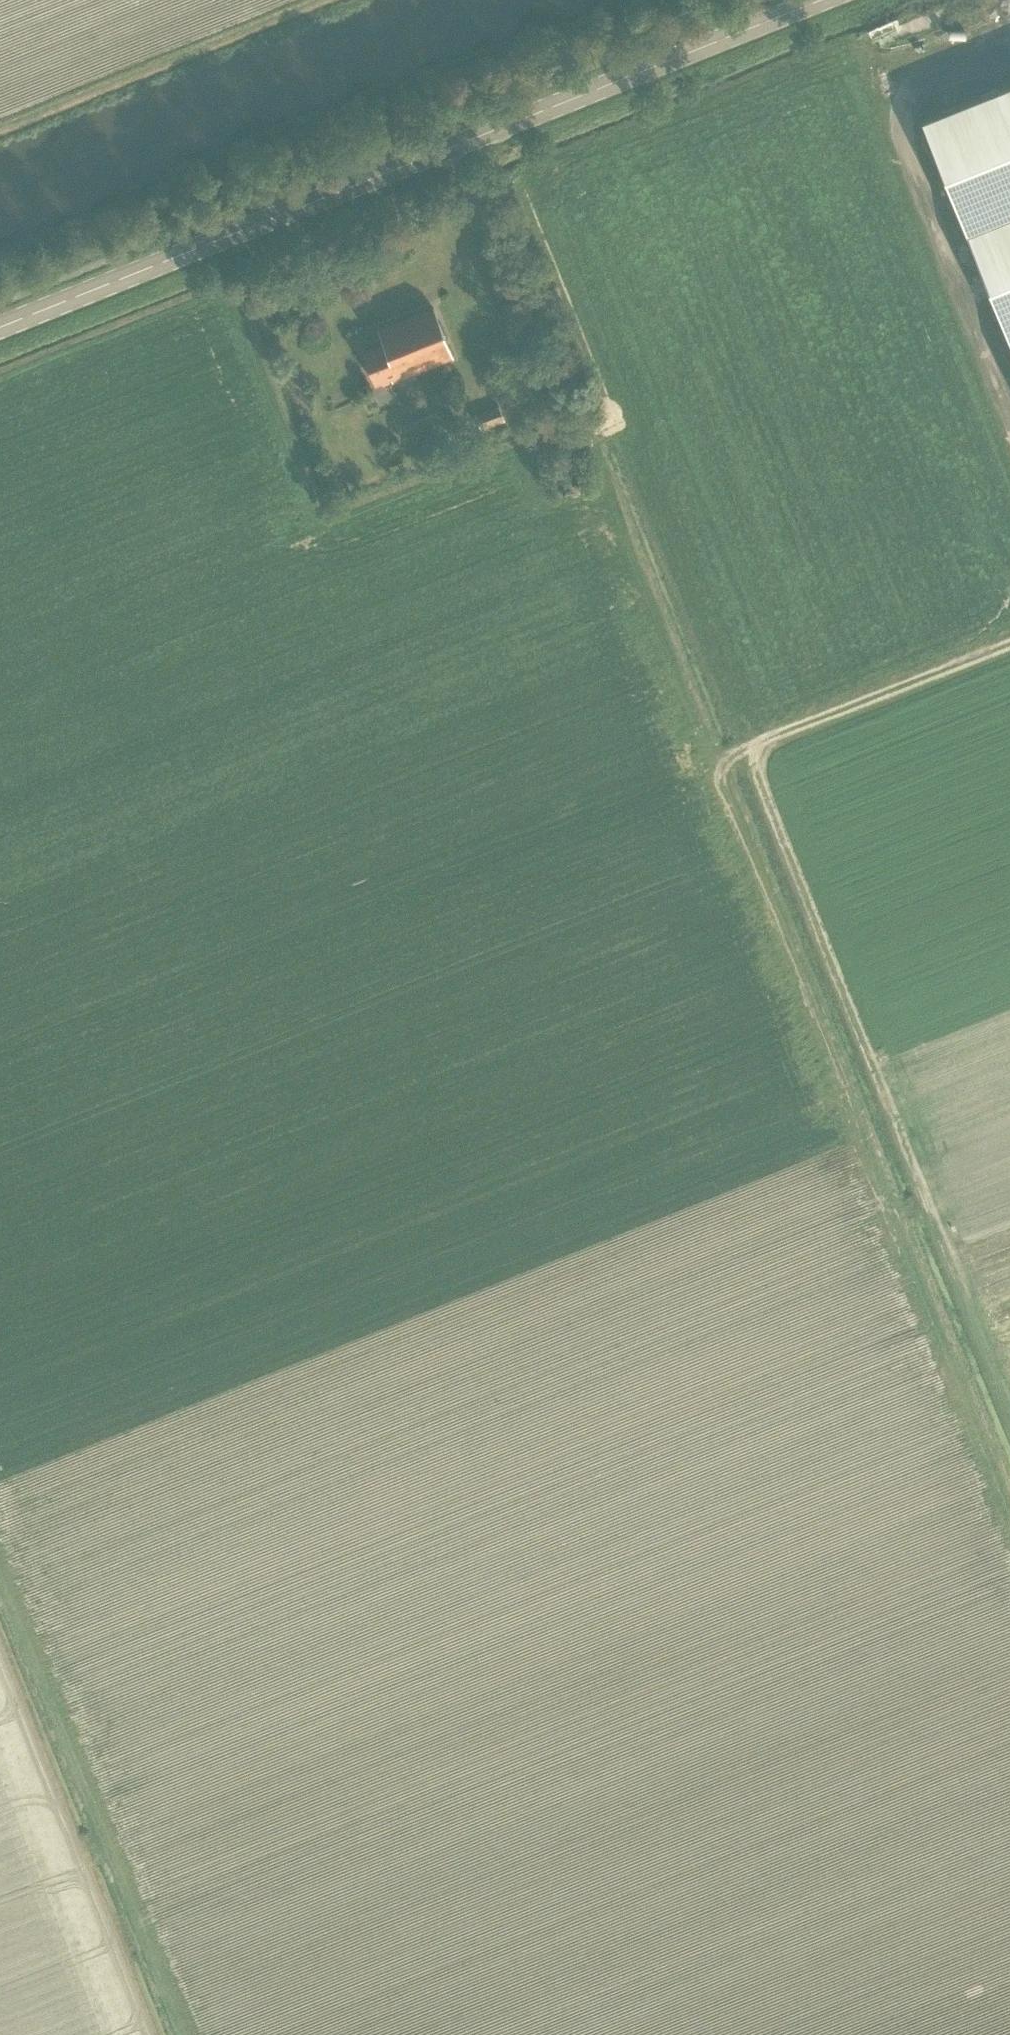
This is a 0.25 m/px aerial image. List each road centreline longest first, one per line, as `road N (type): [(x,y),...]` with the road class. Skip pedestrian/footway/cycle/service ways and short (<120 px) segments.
road 1 (tertiary): [(811,0),(0,325)]

